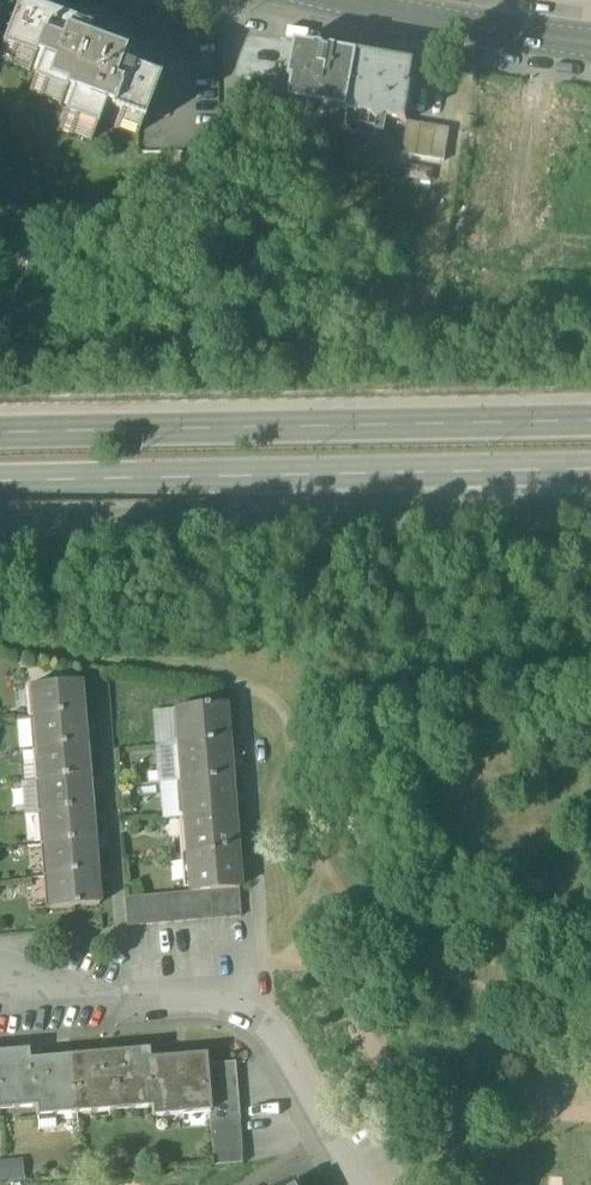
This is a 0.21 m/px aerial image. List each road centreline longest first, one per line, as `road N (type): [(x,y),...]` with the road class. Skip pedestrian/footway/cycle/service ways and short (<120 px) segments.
road 1 (trunk): [(0,524),(423,513),(590,486)]
road 2 (trunk): [(590,414),(0,426)]
road 3 (trunk): [(0,472),(590,466)]
road 4 (residential): [(364,1184),(255,1012),(225,1001),(128,1006),(15,995)]
road 5 (secondary): [(324,0),(590,45)]

